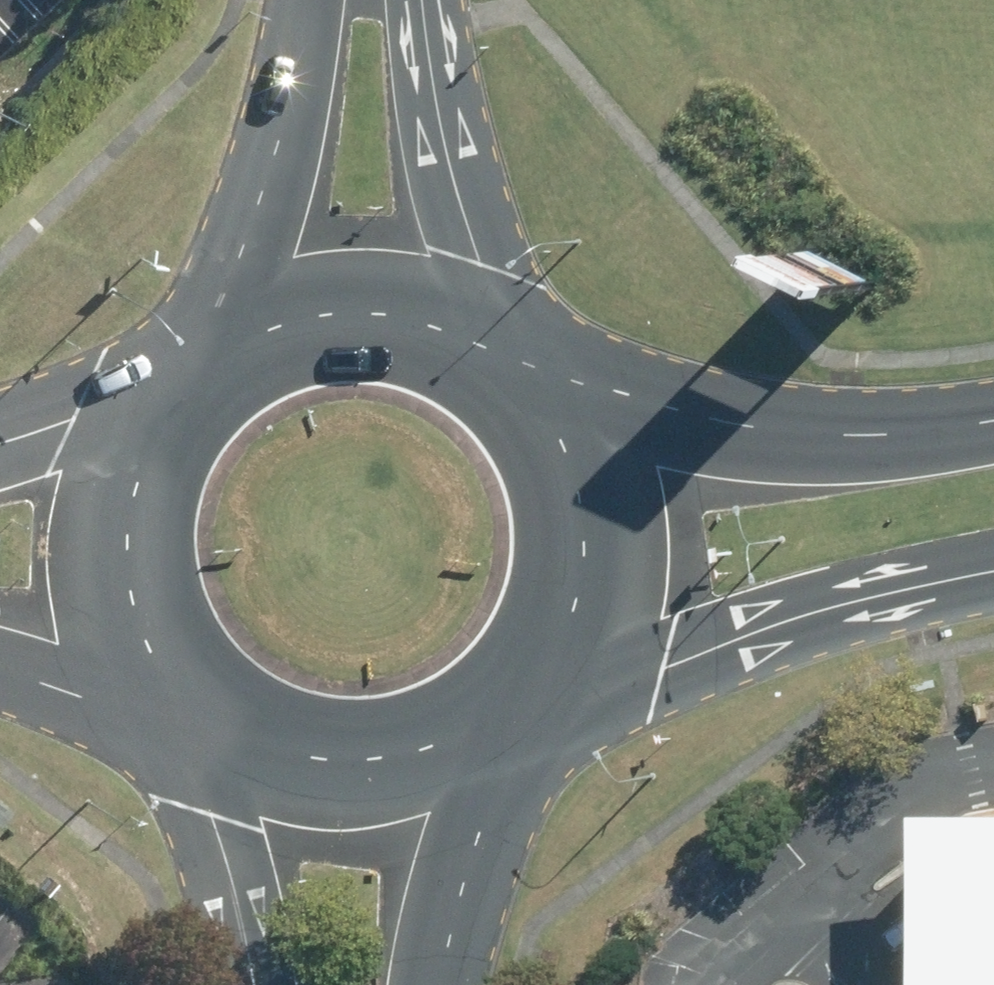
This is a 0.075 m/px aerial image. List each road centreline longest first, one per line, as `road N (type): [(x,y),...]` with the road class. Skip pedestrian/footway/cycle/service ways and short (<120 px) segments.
road 1 (secondary): [(509,370),(753,428),(861,432),(993,418)]
road 2 (secondary): [(993,569),(814,614),(665,666),(522,696)]
road 3 (unclassified): [(182,386),(249,244),(273,165),(296,0)]
road 4 (unclassified): [(424,0),(445,141),(501,364)]
road 5 (secondary): [(509,370),(563,443),(584,530),(570,620),(522,696)]
road 6 (secondary): [(198,709),(145,638),(123,552),(135,464),(180,388)]
road 7 (secondary): [(182,386),(253,333),(341,310),(431,323),(501,364)]
road 8 (secondary): [(516,701),(438,753),(388,766),(287,759),(204,713)]
road 9 (secondary): [(516,701),(446,984)]
road 10 (secondary): [(246,984),(204,713)]
road 11 (secondary): [(198,709),(0,667)]
road 12 (secondary): [(0,441),(180,388)]

